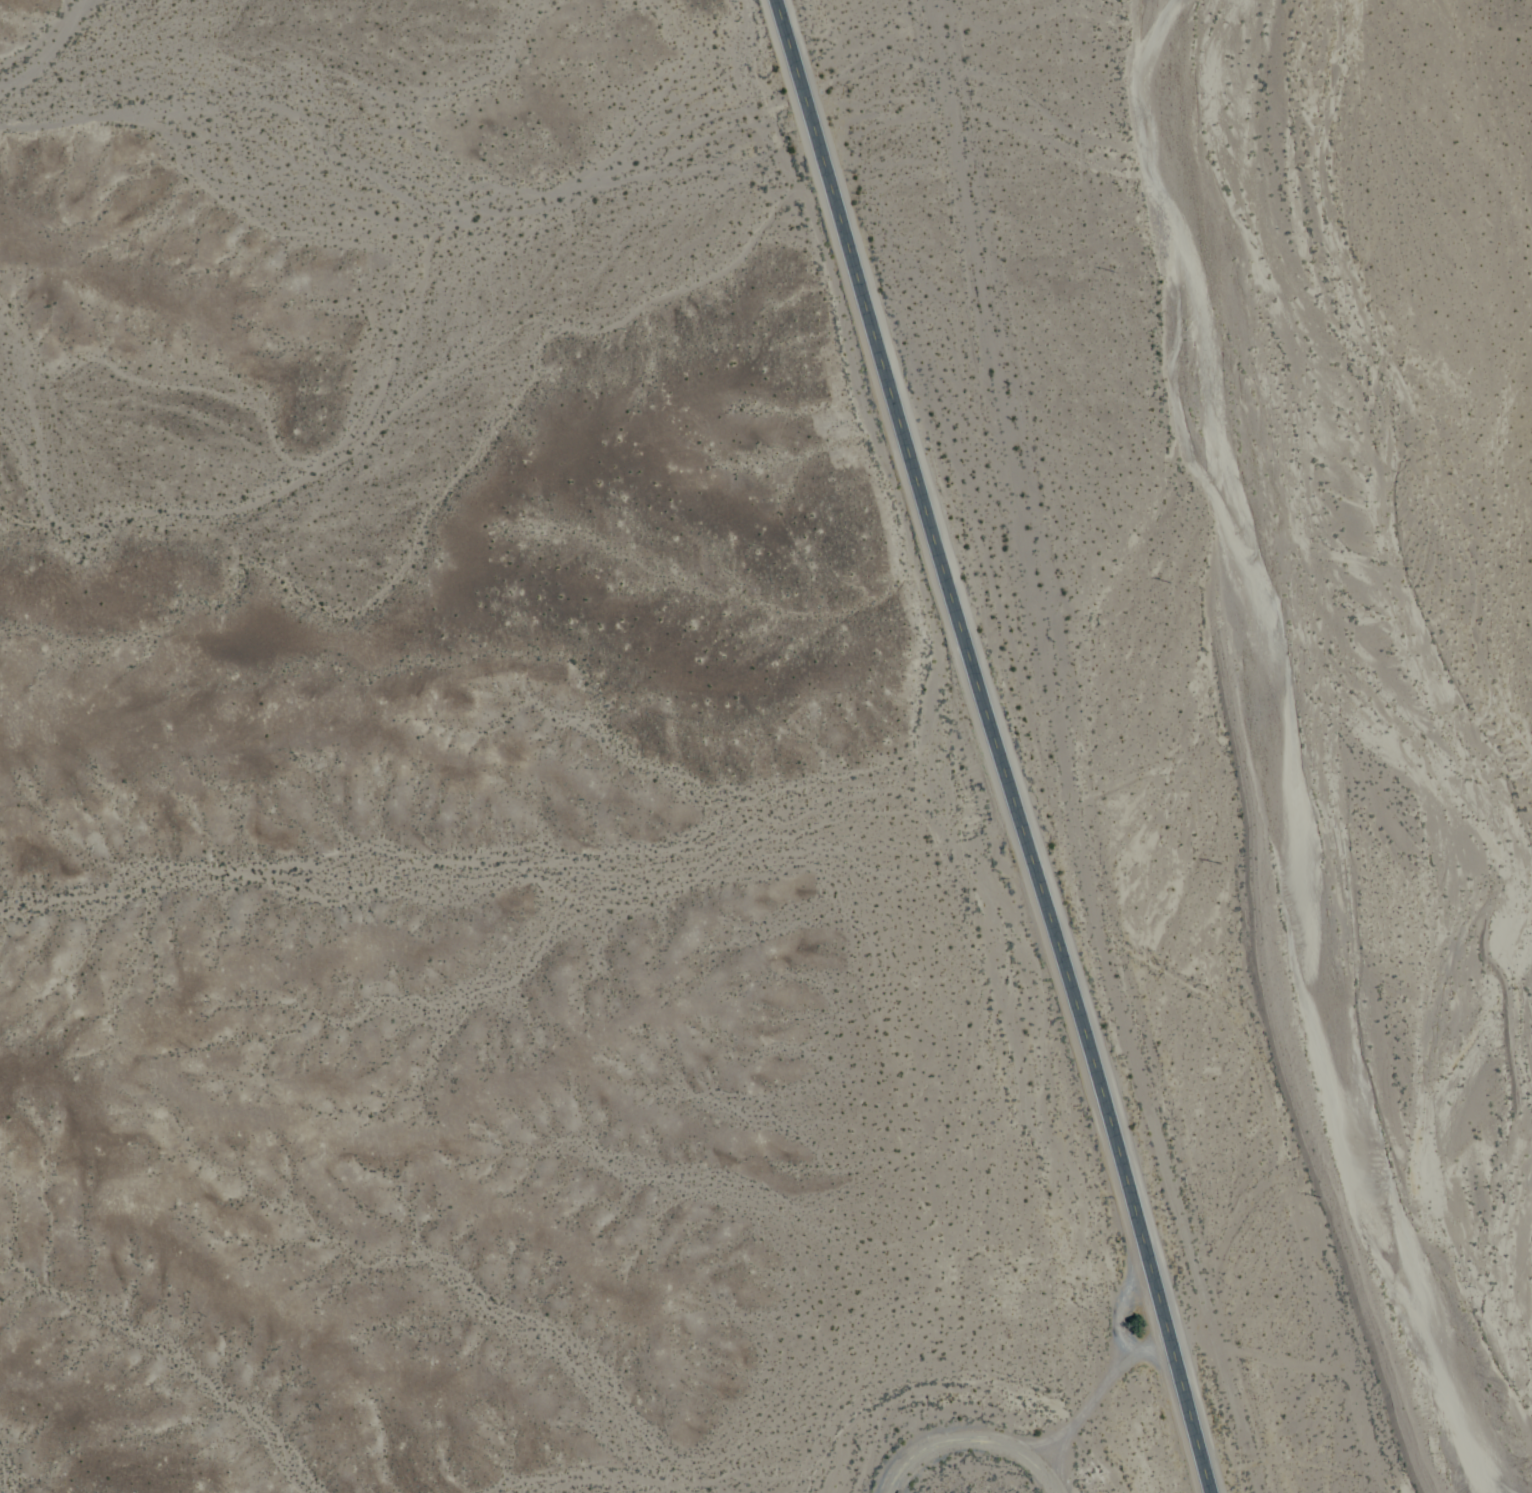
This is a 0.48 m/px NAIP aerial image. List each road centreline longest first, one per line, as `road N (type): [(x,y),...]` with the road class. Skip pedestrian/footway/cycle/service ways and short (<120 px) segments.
road 1 (secondary): [(779,0),(1141,1219),(1214,1492)]

